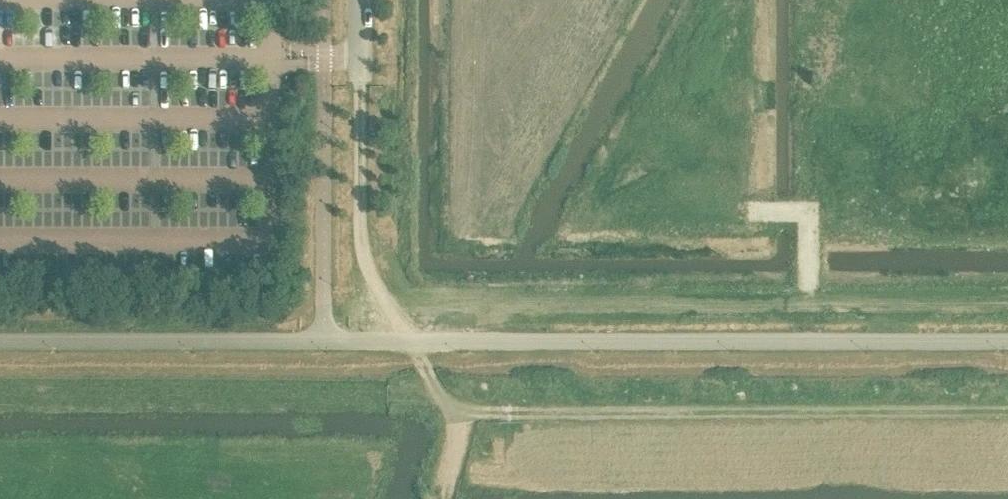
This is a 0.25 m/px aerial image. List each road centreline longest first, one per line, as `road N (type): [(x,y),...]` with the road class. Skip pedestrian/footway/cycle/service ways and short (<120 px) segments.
road 1 (track): [(447,412),(1007,410)]
road 2 (track): [(360,88),(363,251),(457,433),(447,498)]
road 3 (track): [(808,341),(808,212),(737,212)]

